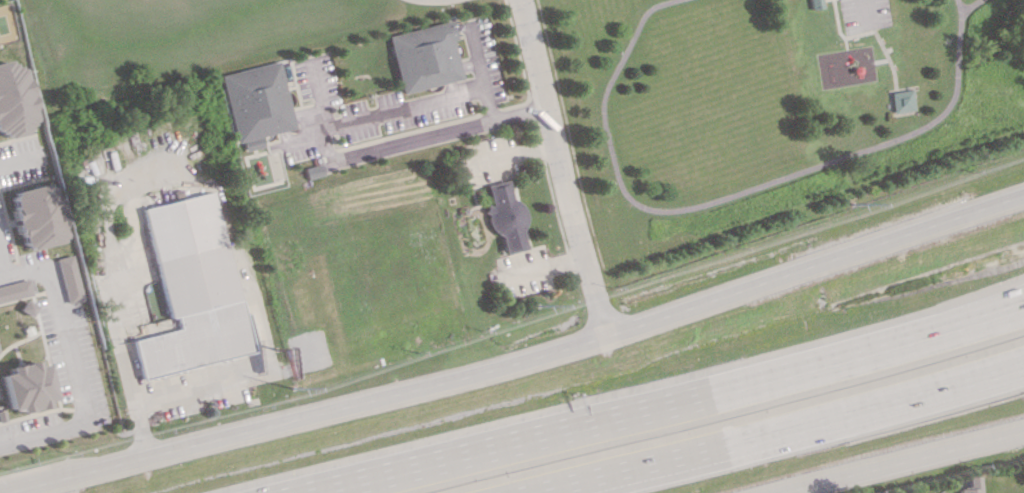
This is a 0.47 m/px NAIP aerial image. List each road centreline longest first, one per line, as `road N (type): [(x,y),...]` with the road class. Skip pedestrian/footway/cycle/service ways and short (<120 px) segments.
road 1 (tertiary): [(1023,196),(534,357),(0,492)]
road 2 (motorway): [(1023,313),(322,492)]
road 3 (motorway): [(905,235),(719,320),(430,433),(308,492)]
road 4 (motorway): [(526,492),(1023,363)]
road 5 (residential): [(605,335),(519,0)]
road 6 (tertiary): [(775,492),(1023,432)]
road 7 (residential): [(1,273),(45,268),(86,425)]

